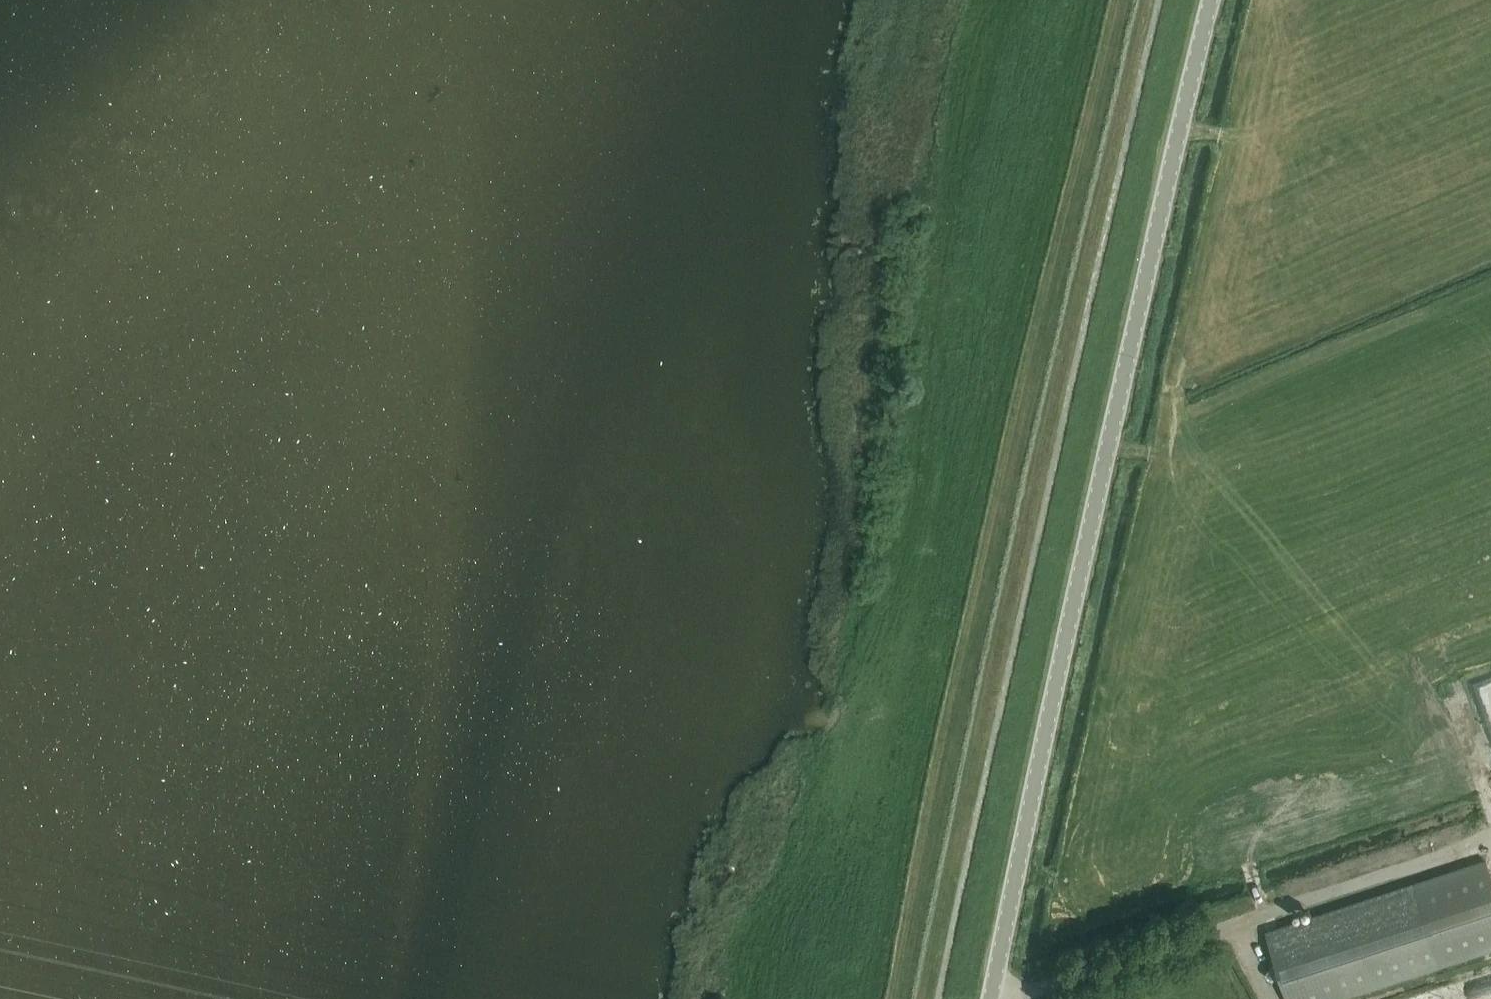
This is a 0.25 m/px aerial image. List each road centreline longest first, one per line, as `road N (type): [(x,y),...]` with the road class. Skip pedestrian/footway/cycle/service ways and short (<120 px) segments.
road 1 (unclassified): [(990,998),(1211,0)]

